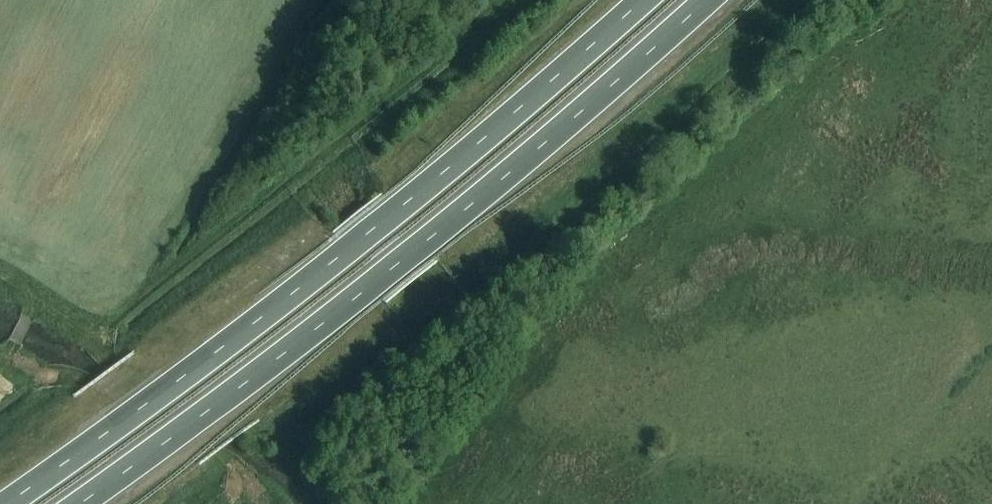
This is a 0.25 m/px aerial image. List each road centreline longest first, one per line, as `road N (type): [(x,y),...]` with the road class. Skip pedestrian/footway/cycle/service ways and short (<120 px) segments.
road 1 (trunk): [(644,0),(348,253),(9,503)]
road 2 (trunk): [(84,503),(378,283),(708,0)]

